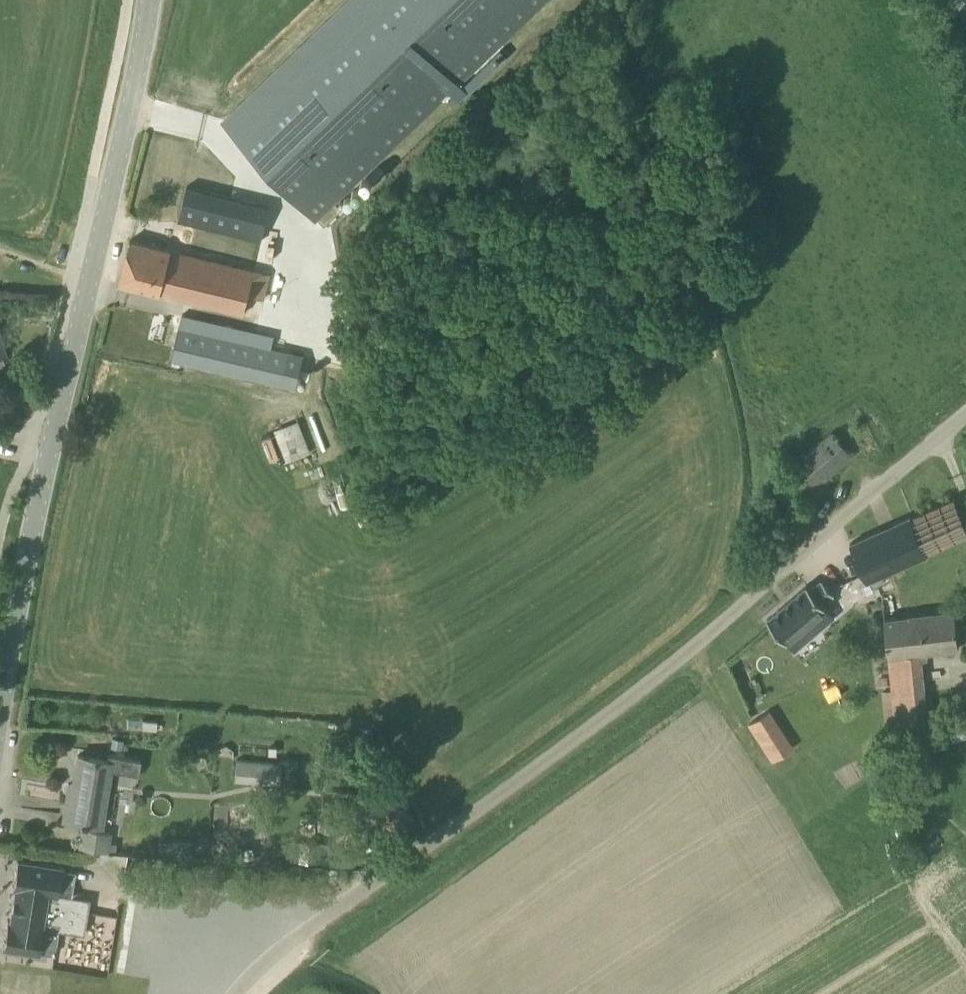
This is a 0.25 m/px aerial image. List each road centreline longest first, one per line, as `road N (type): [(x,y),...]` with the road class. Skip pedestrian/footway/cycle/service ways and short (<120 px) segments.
road 1 (unclassified): [(238,993),(297,941),(726,623),(965,417)]
road 2 (tertiary): [(0,718),(32,530),(148,0)]

